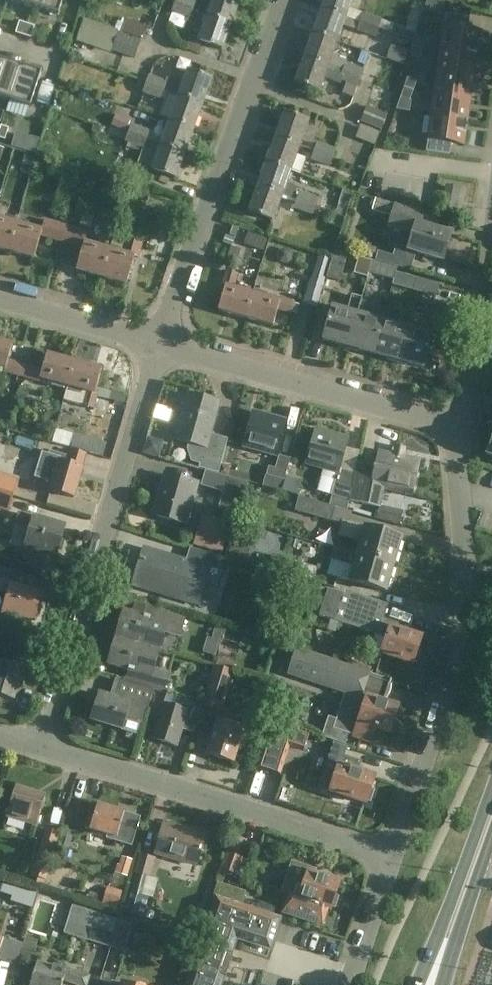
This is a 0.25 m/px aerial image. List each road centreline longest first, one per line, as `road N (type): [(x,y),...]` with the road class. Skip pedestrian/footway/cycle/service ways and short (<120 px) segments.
road 1 (residential): [(389,856),(447,696),(470,603),(461,430)]
road 2 (residential): [(41,747),(160,345)]
road 3 (residential): [(160,345),(281,0)]
road 4 (residential): [(389,856),(41,747)]
road 5 (residential): [(461,430),(160,345)]
road 6 (primary): [(491,795),(420,984)]
road 7 (residential): [(461,430),(491,242)]
road 8 (residential): [(160,345),(0,300)]
road 9 (residential): [(344,984),(389,856)]
road 10 (primary): [(446,984),(485,862)]

